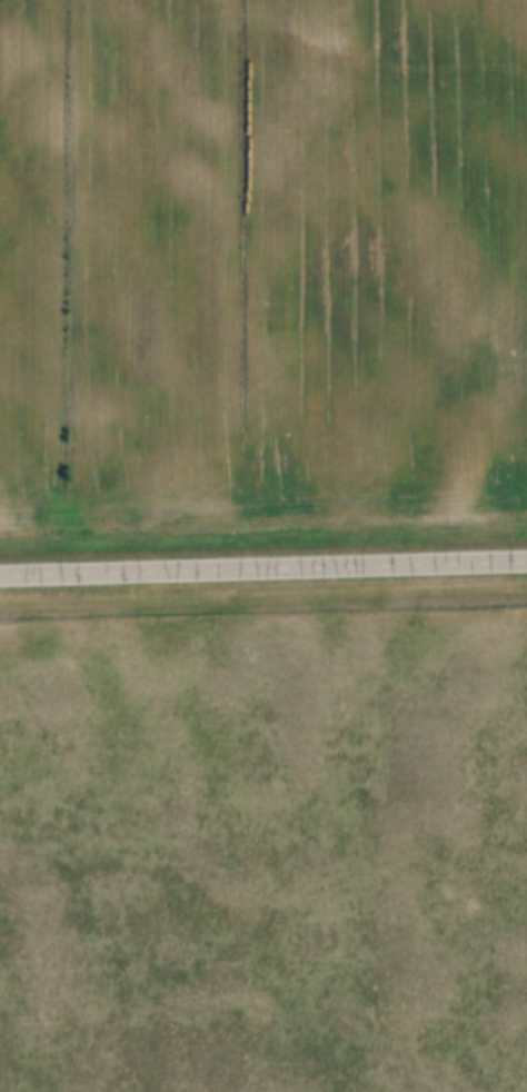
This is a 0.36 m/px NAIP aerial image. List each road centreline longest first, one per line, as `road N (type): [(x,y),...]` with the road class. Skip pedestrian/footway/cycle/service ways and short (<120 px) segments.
road 1 (tertiary): [(526,557),(0,573)]

